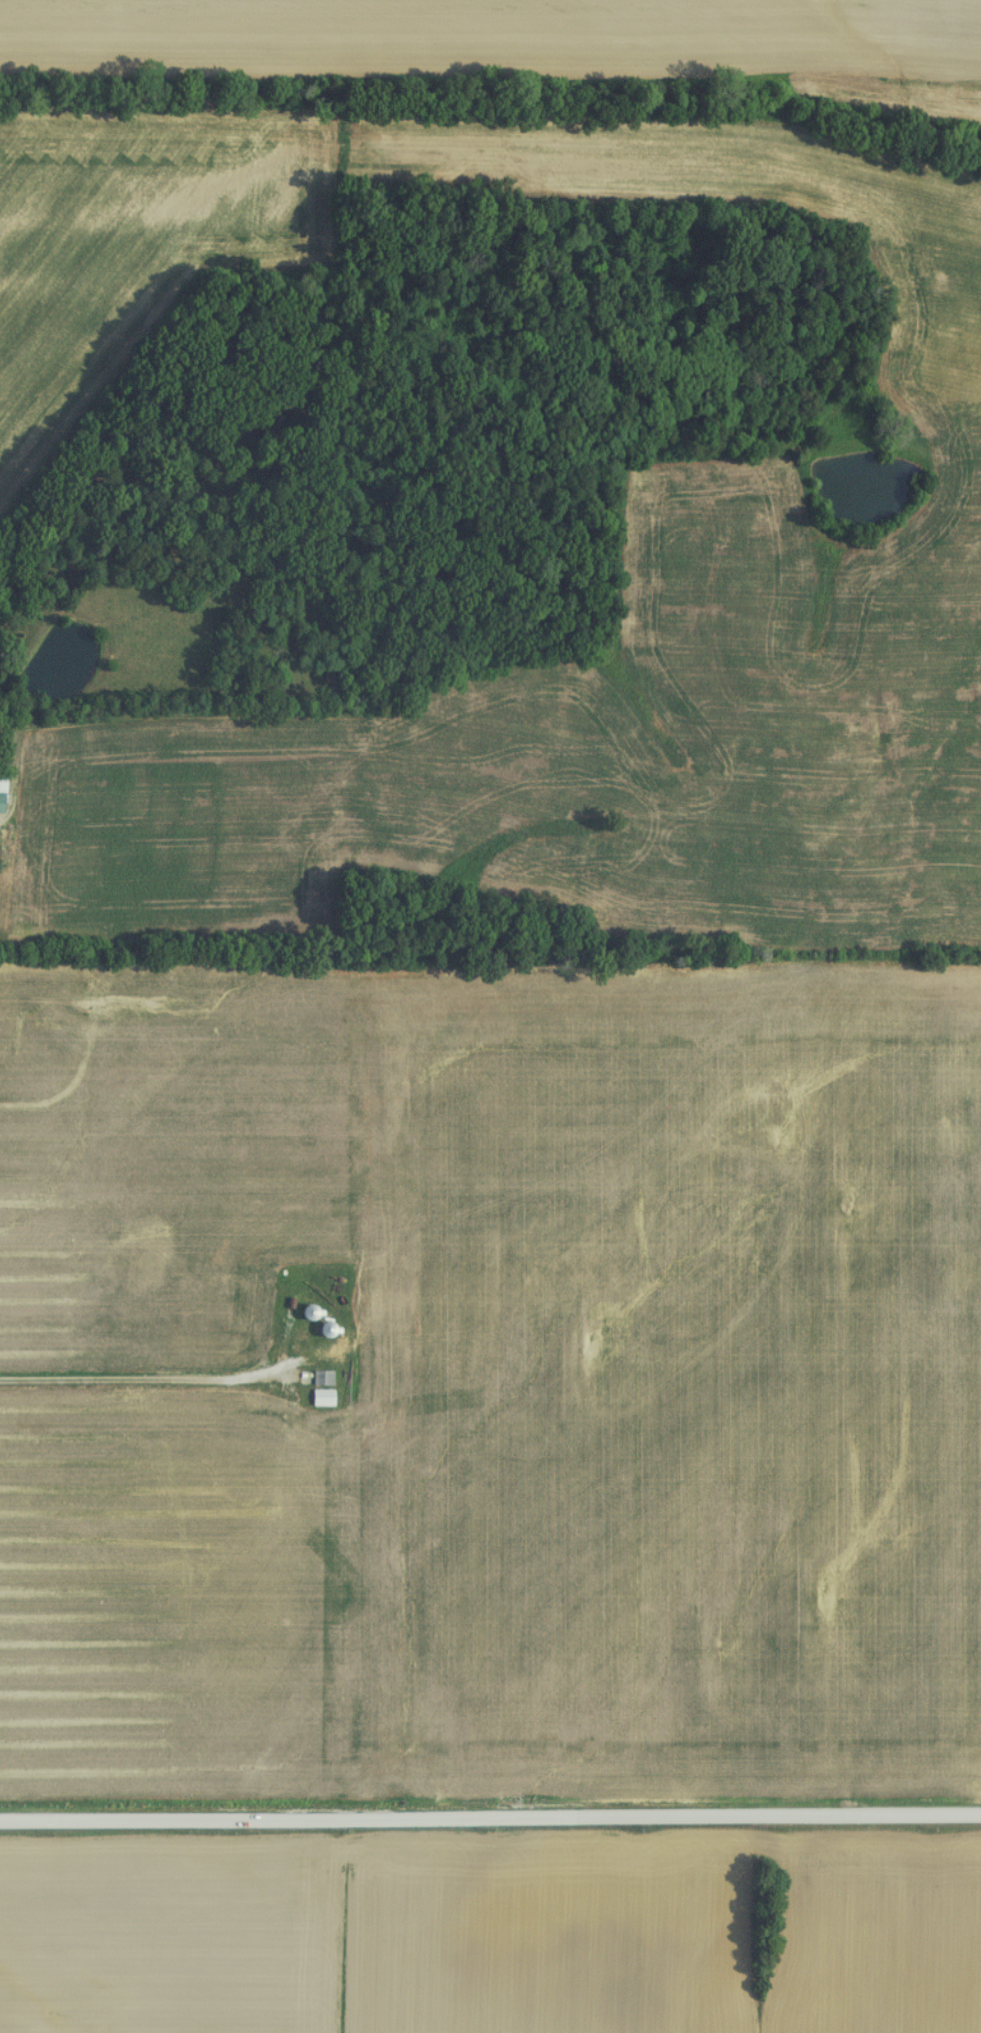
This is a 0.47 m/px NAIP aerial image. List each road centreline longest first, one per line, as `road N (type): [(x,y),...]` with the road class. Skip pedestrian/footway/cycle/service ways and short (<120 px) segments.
road 1 (residential): [(0,1821),(980,1814)]
road 2 (residential): [(0,1382),(307,1379)]

